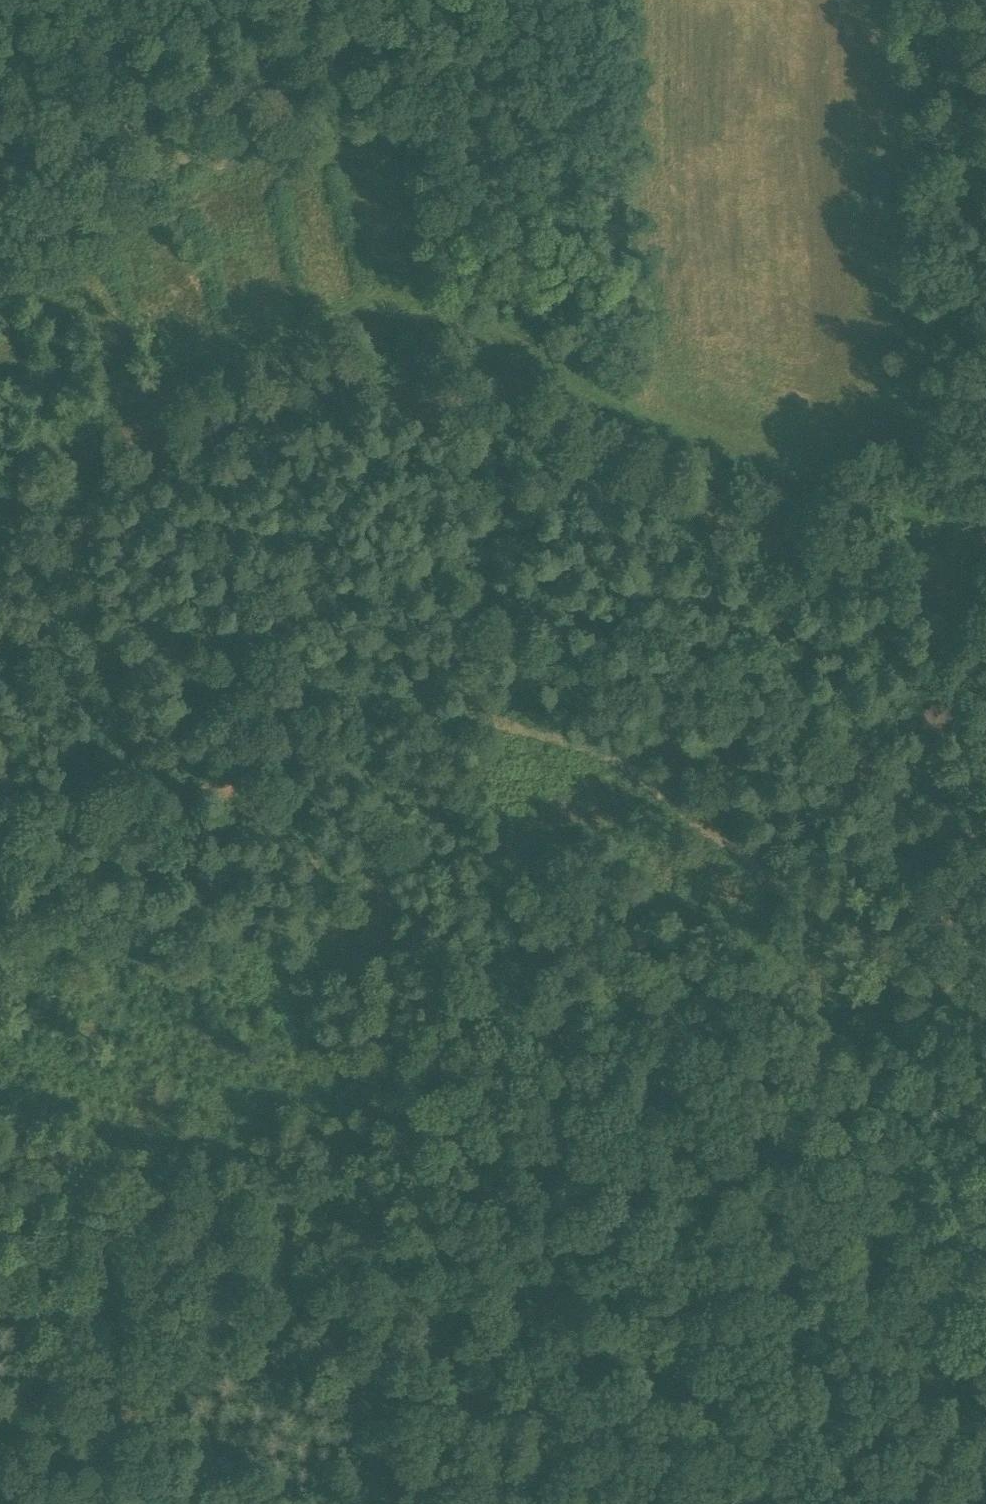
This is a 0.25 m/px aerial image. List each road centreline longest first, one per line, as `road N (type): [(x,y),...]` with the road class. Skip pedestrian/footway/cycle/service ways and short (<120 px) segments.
road 1 (track): [(0,932),(552,653),(936,568)]
road 2 (track): [(0,1291),(959,1503)]
road 3 (track): [(250,1341),(262,1503)]

